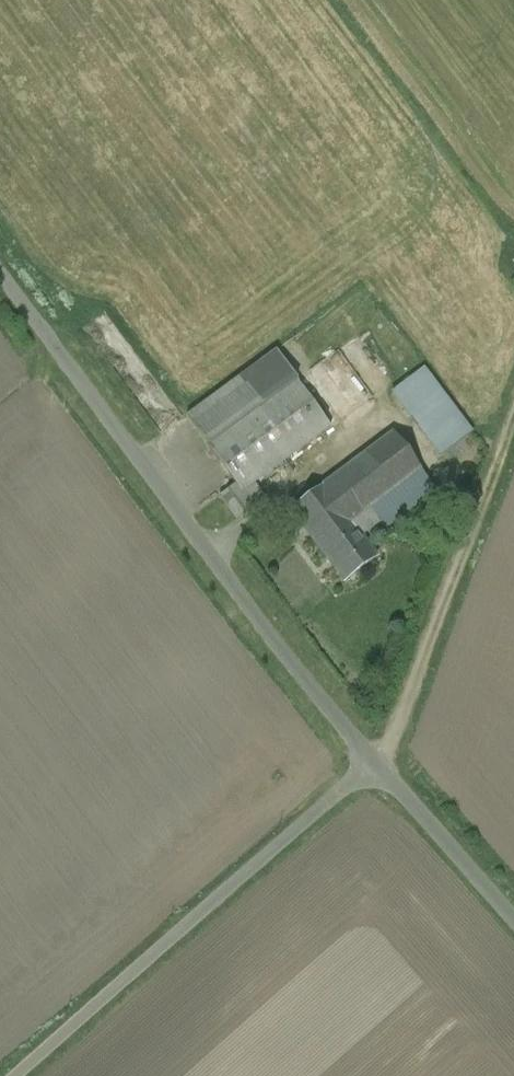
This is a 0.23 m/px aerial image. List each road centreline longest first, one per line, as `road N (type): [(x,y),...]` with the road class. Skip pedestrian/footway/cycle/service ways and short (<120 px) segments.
road 1 (residential): [(0,265),(377,762)]
road 2 (residential): [(377,762),(13,1075)]
road 3 (track): [(377,762),(398,735),(513,419)]
road 4 (residential): [(377,762),(513,919)]

